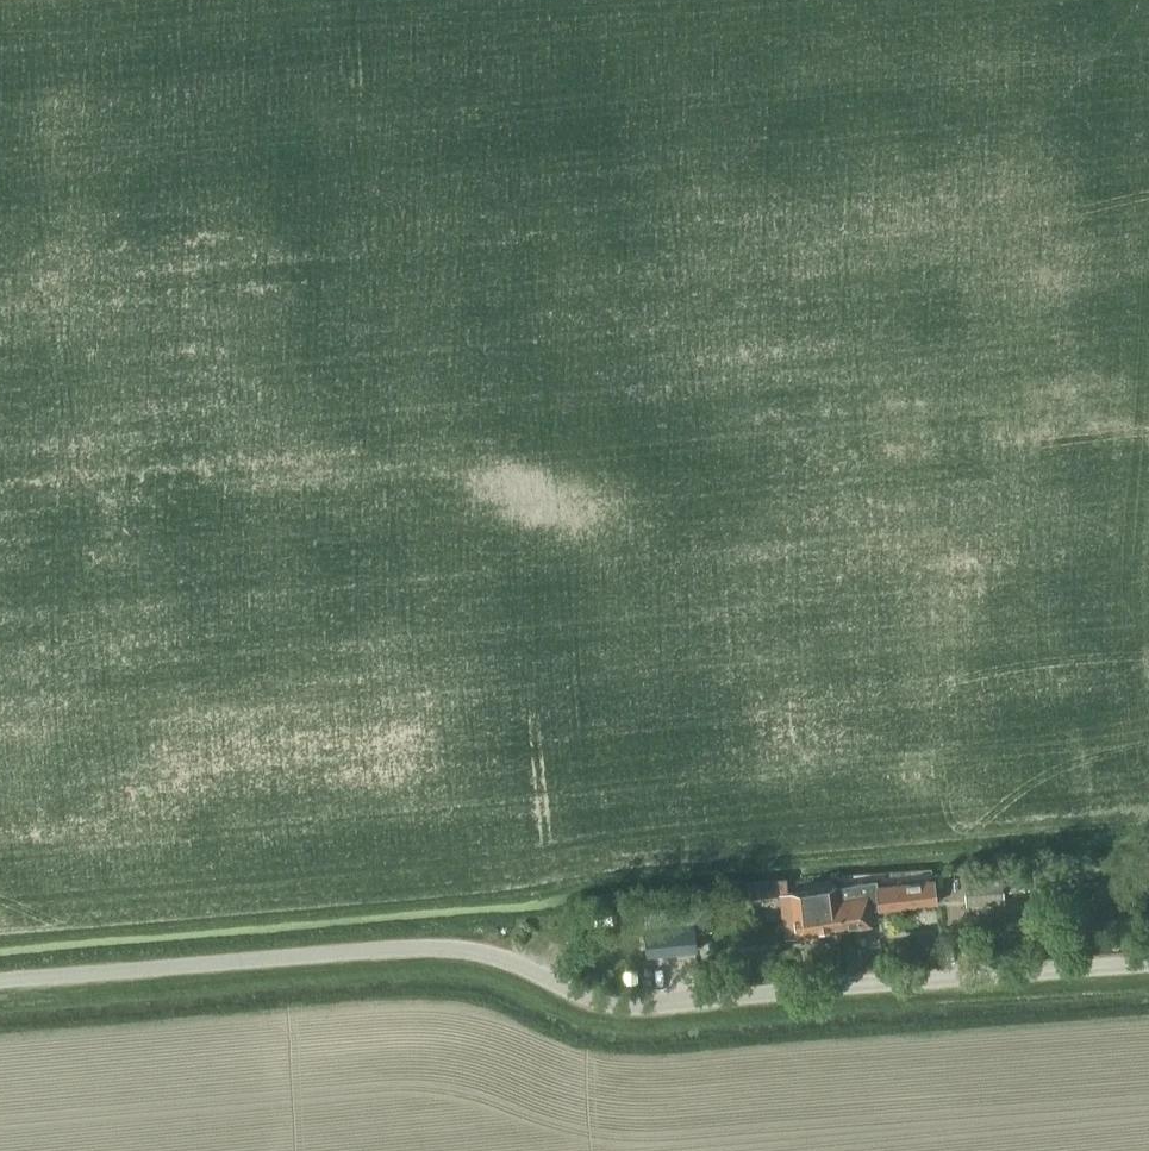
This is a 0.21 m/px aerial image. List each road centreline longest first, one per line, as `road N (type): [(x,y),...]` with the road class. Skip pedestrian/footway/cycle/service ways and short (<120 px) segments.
road 1 (unclassified): [(0,981),(460,948),(599,1000),(647,1003),(1148,963)]

